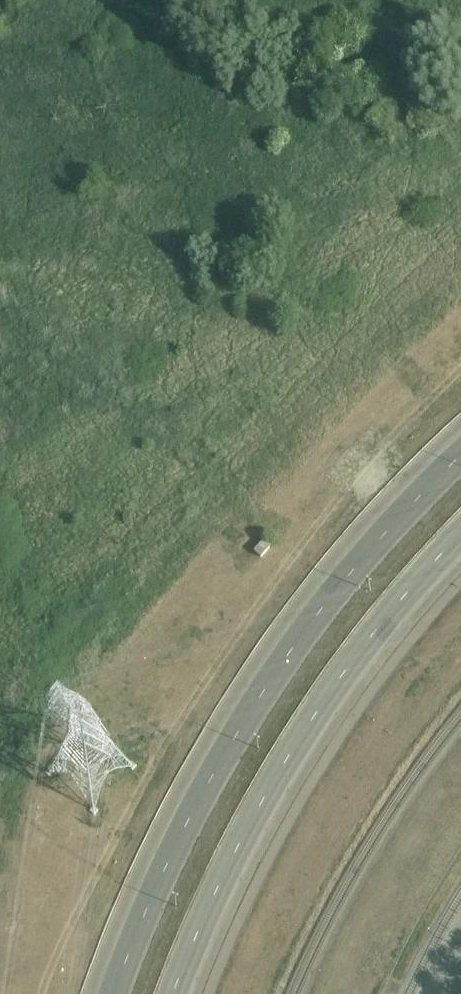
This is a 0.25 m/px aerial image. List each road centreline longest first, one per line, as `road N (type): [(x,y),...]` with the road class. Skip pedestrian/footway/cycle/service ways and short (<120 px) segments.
road 1 (primary): [(460,453),(370,547),(280,662),(182,829),(112,993)]
road 2 (primary): [(171,993),(234,850),(294,744),(364,643),(460,531)]

